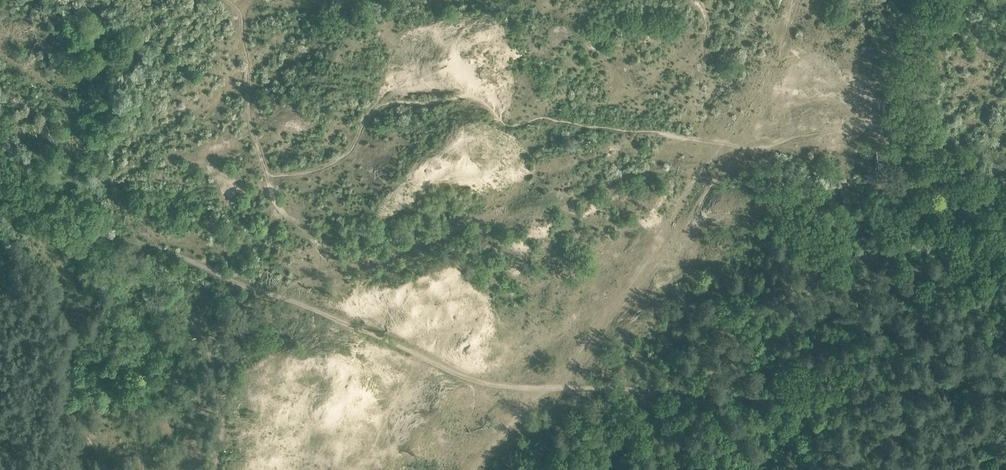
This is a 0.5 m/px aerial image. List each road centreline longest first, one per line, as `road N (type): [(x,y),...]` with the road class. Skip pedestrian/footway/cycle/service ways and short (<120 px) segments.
road 1 (track): [(104,239),(127,239),(192,260),(487,384),(548,386)]
road 2 (track): [(548,386),(781,396),(904,383)]

